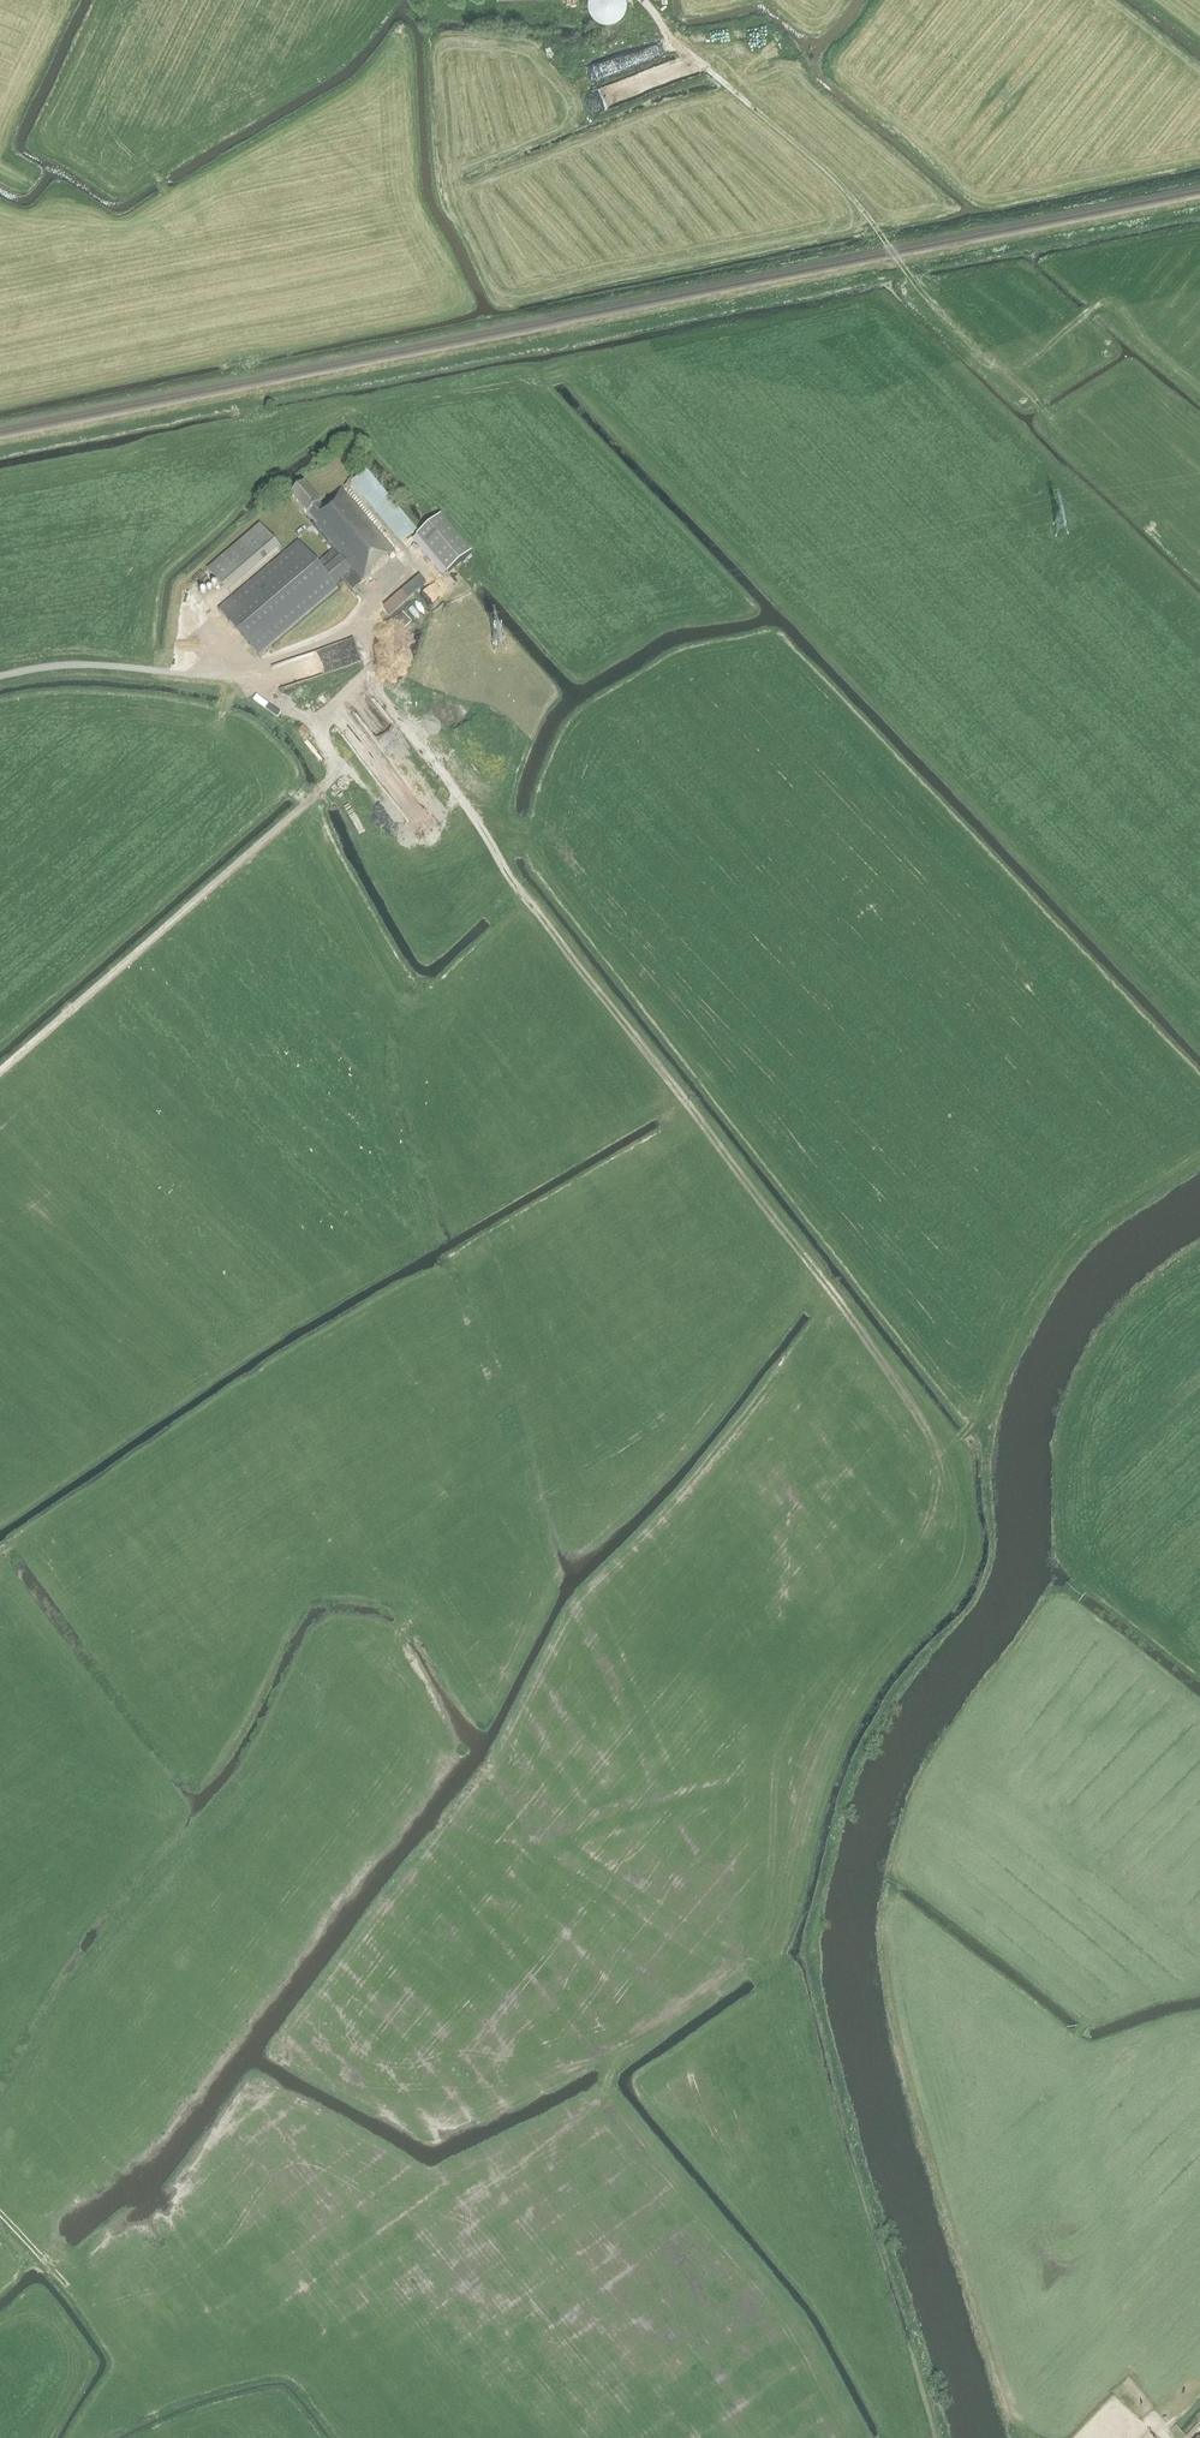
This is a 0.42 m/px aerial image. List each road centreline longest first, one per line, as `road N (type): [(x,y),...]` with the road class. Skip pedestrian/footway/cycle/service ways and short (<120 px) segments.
road 1 (track): [(641,0),(665,32),(850,191),(920,292),(1013,386),(1035,391),(1081,363),(1083,320),(1092,308)]
road 2 (track): [(362,627),(390,700),(384,731),(0,1071)]
road 3 (track): [(392,718),(533,900)]
road 4 (unclassified): [(157,670),(61,665),(0,676)]

